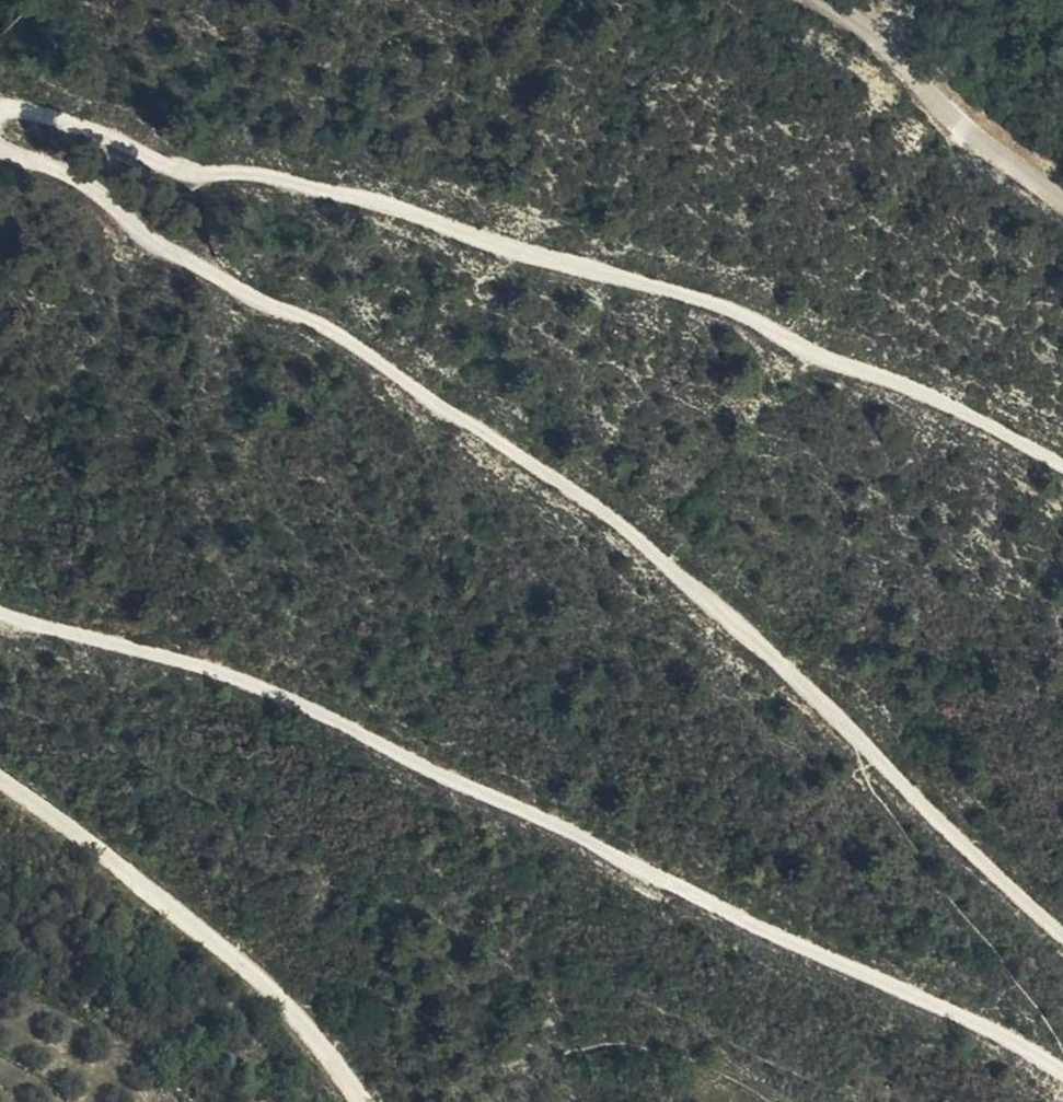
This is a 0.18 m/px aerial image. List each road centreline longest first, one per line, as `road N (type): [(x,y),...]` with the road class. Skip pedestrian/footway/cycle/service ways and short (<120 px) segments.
road 1 (track): [(0,143),(89,188),(160,258),(213,266),(268,315),(318,316),(468,434),(640,547),(802,686),(1062,939)]
road 2 (track): [(1062,1073),(224,668),(0,617)]
road 3 (track): [(1062,481),(906,389),(816,362),(715,308),(250,176),(183,180),(57,116),(0,106)]
road 4 (track): [(0,787),(265,974),(366,1101)]
road 5 (unclassified): [(1062,198),(968,136),(884,44),(810,0)]

